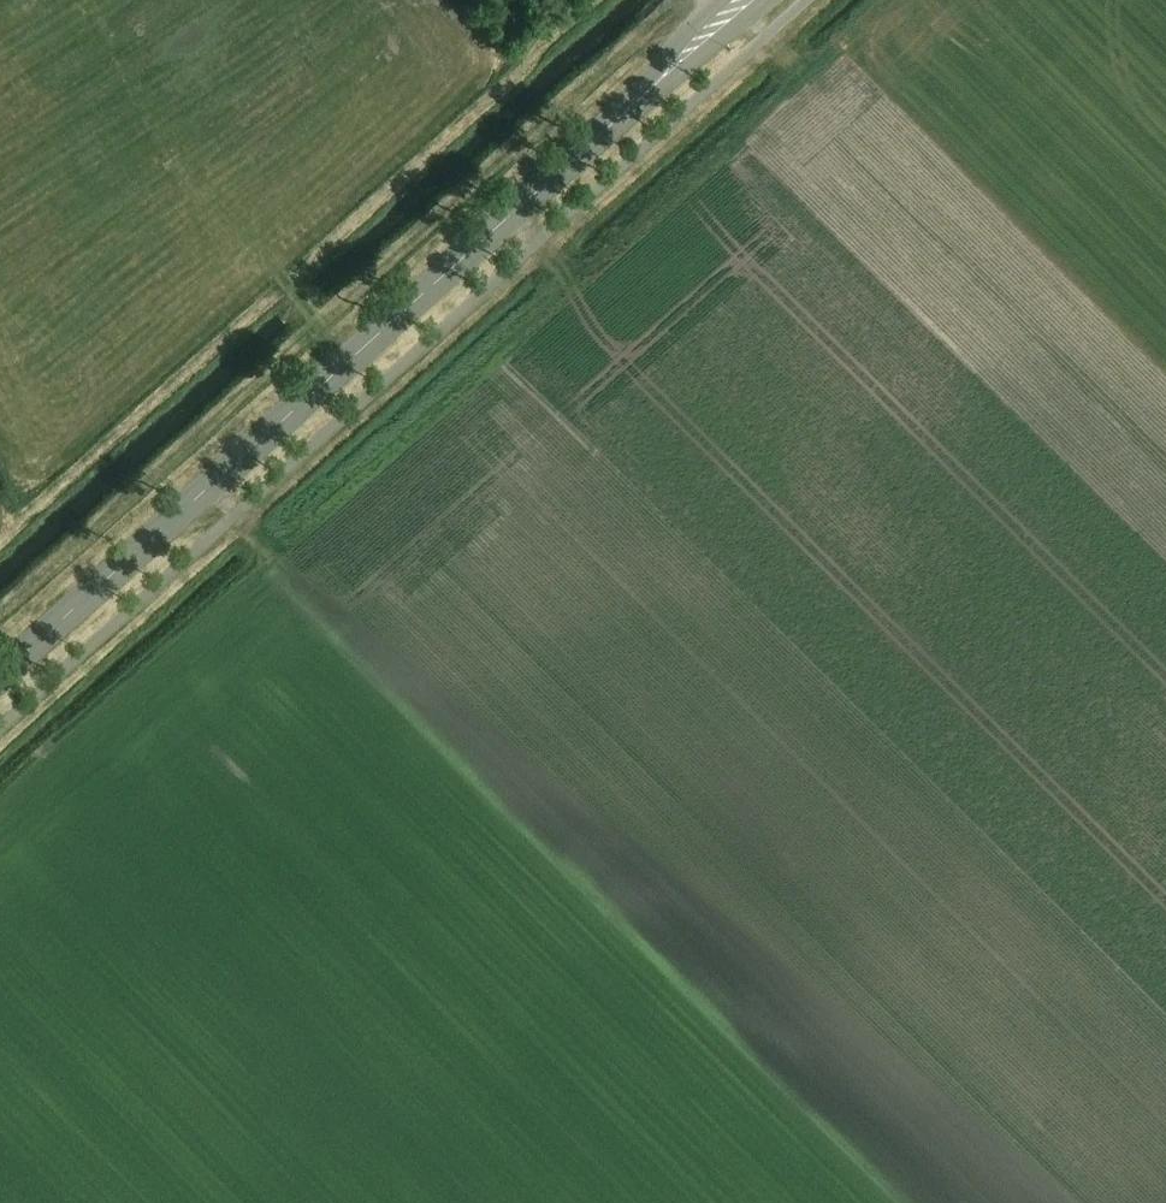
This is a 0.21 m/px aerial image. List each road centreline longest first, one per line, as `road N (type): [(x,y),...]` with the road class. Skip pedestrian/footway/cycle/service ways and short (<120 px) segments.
road 1 (tertiary): [(0,676),(749,0)]

